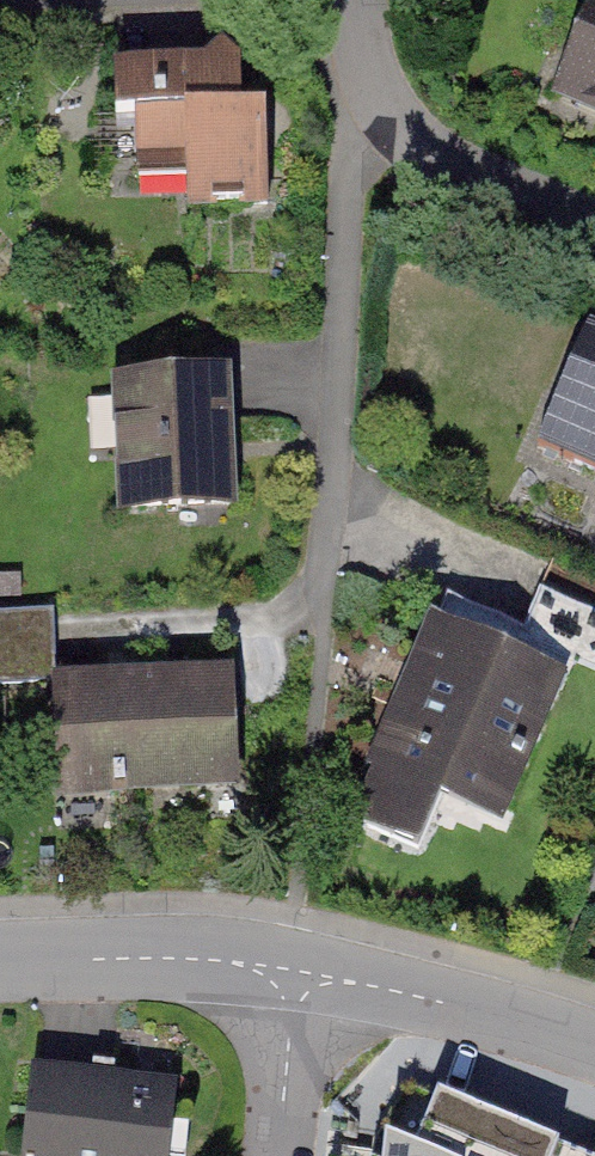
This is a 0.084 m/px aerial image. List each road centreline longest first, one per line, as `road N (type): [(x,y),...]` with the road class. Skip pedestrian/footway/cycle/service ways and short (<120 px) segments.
road 1 (residential): [(327,585),(362,127)]
road 2 (residential): [(594,1051),(514,1021),(294,965)]
road 3 (residential): [(294,965),(128,957),(0,963)]
road 4 (residential): [(362,127),(594,228)]
road 5 (residential): [(274,1155),(294,965)]
road 6 (residential): [(361,0),(362,127)]

